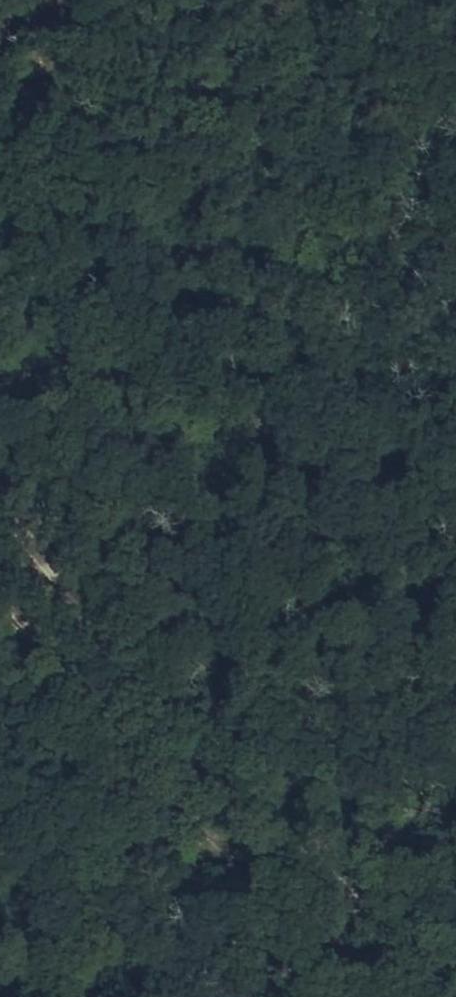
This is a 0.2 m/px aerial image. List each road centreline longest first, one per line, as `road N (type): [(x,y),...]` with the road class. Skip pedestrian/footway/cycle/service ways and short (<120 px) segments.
road 1 (track): [(0,520),(96,626),(455,939)]

